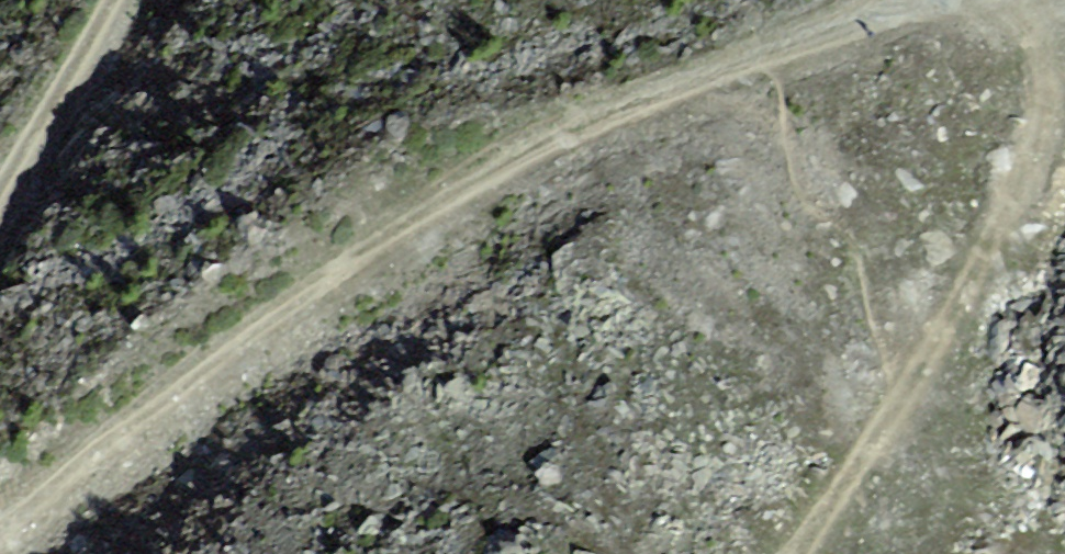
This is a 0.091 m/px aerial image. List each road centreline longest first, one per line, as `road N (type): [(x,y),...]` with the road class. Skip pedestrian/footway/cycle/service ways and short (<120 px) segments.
road 1 (track): [(1014,19),(957,0),(839,24),(630,108),(395,223),(191,356),(0,526)]
road 2 (track): [(794,553),(890,406),(1037,147),(1044,68),(1014,19)]
road 3 (track): [(0,154),(97,0)]

